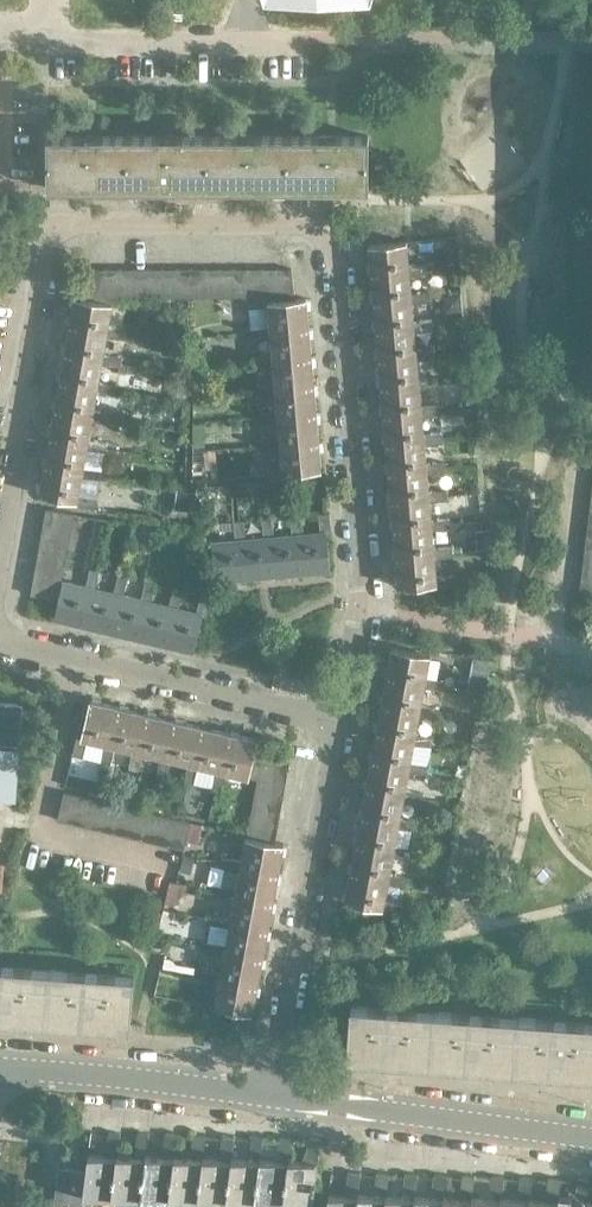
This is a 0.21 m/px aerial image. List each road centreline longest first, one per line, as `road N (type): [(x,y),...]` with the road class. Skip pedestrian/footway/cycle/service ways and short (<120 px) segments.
road 1 (residential): [(336,718),(362,608),(332,235),(323,226),(45,223)]
road 2 (residential): [(263,1093),(336,718)]
road 3 (residential): [(336,718),(0,637)]
road 4 (residential): [(0,36),(331,35)]
road 5 (tertiary): [(591,1133),(263,1093)]
road 6 (residential): [(0,522),(45,223)]
road 7 (tertiary): [(263,1093),(0,1066)]
road 8 (residential): [(591,647),(553,640),(580,454)]
road 9 (residential): [(45,223),(26,219),(2,192),(1,62)]

